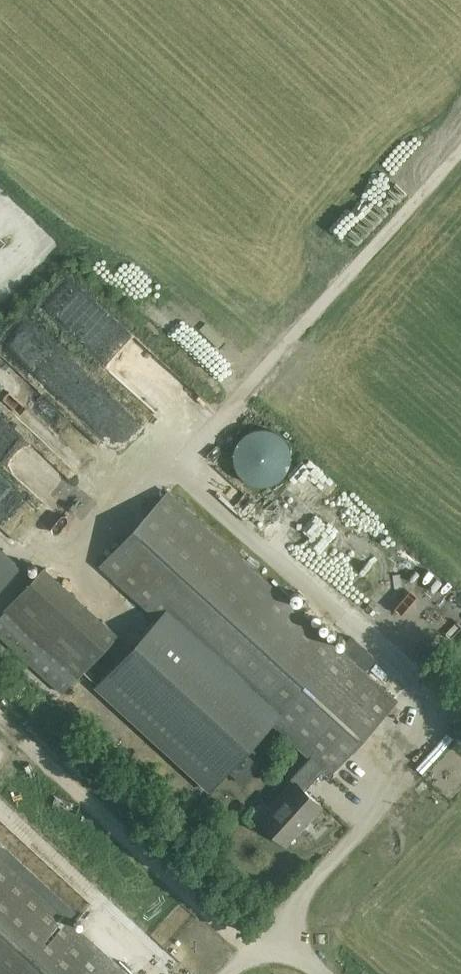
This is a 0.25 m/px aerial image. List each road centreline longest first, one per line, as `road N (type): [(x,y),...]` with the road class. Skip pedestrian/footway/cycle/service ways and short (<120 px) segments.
road 1 (track): [(460,157),(192,454)]

